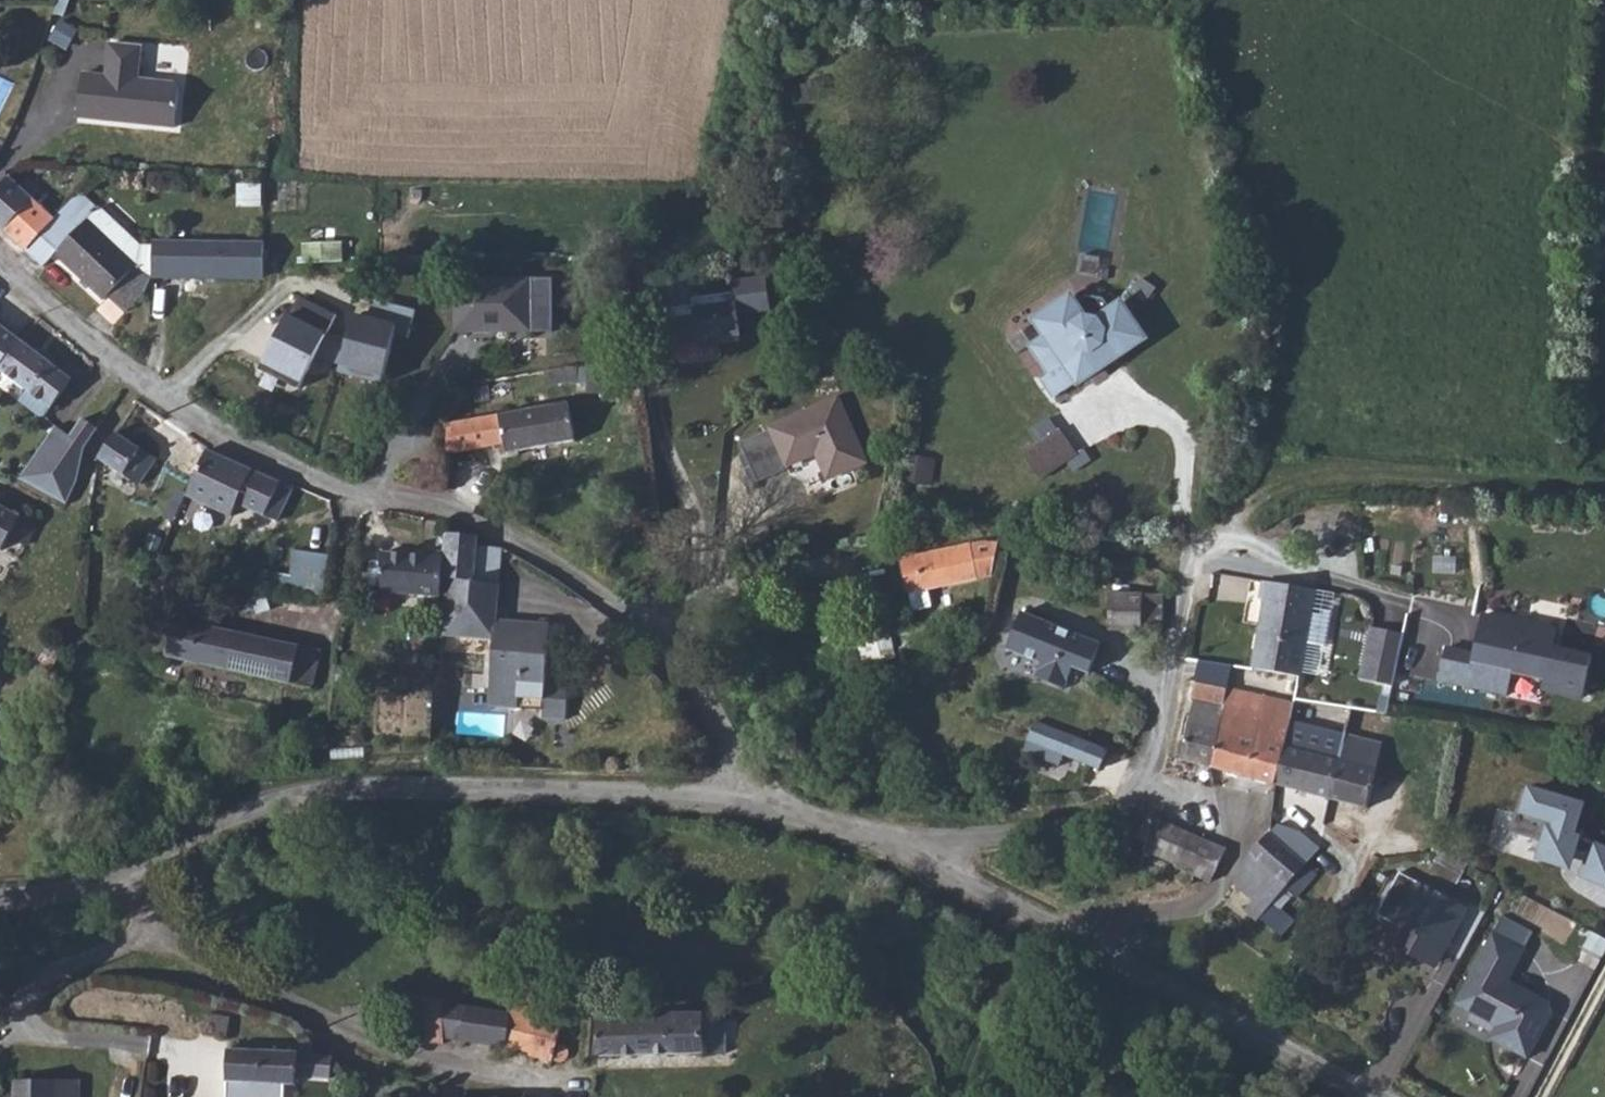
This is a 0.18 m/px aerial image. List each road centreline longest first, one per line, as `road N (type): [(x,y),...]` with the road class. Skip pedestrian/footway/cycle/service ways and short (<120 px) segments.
road 1 (unclassified): [(0,265),(167,402),(307,478),(441,506),(503,533),(636,612),(680,659),(717,719),(742,801)]
road 2 (unclassified): [(742,801),(333,789),(278,803),(123,876)]
road 3 (unclassified): [(1195,543),(1151,773),(1114,804),(967,837),(935,855)]
road 4 (unclassified): [(160,929),(237,989),(361,1044),(409,1060),(585,1081)]
road 5 (residential): [(160,929),(30,988),(26,1014),(49,1036),(178,1058),(194,1091)]
road 6 (unclassified): [(1373,1096),(1058,934)]
road 7 (residential): [(1058,934),(1219,895),(1253,831),(1248,800)]
road 8 (track): [(977,527),(1193,557)]
road 9 (unclassified): [(935,855),(836,820),(742,801)]
road 10 (unclassified): [(1058,934),(935,855)]
road 11 (unclassified): [(123,876),(0,897)]

